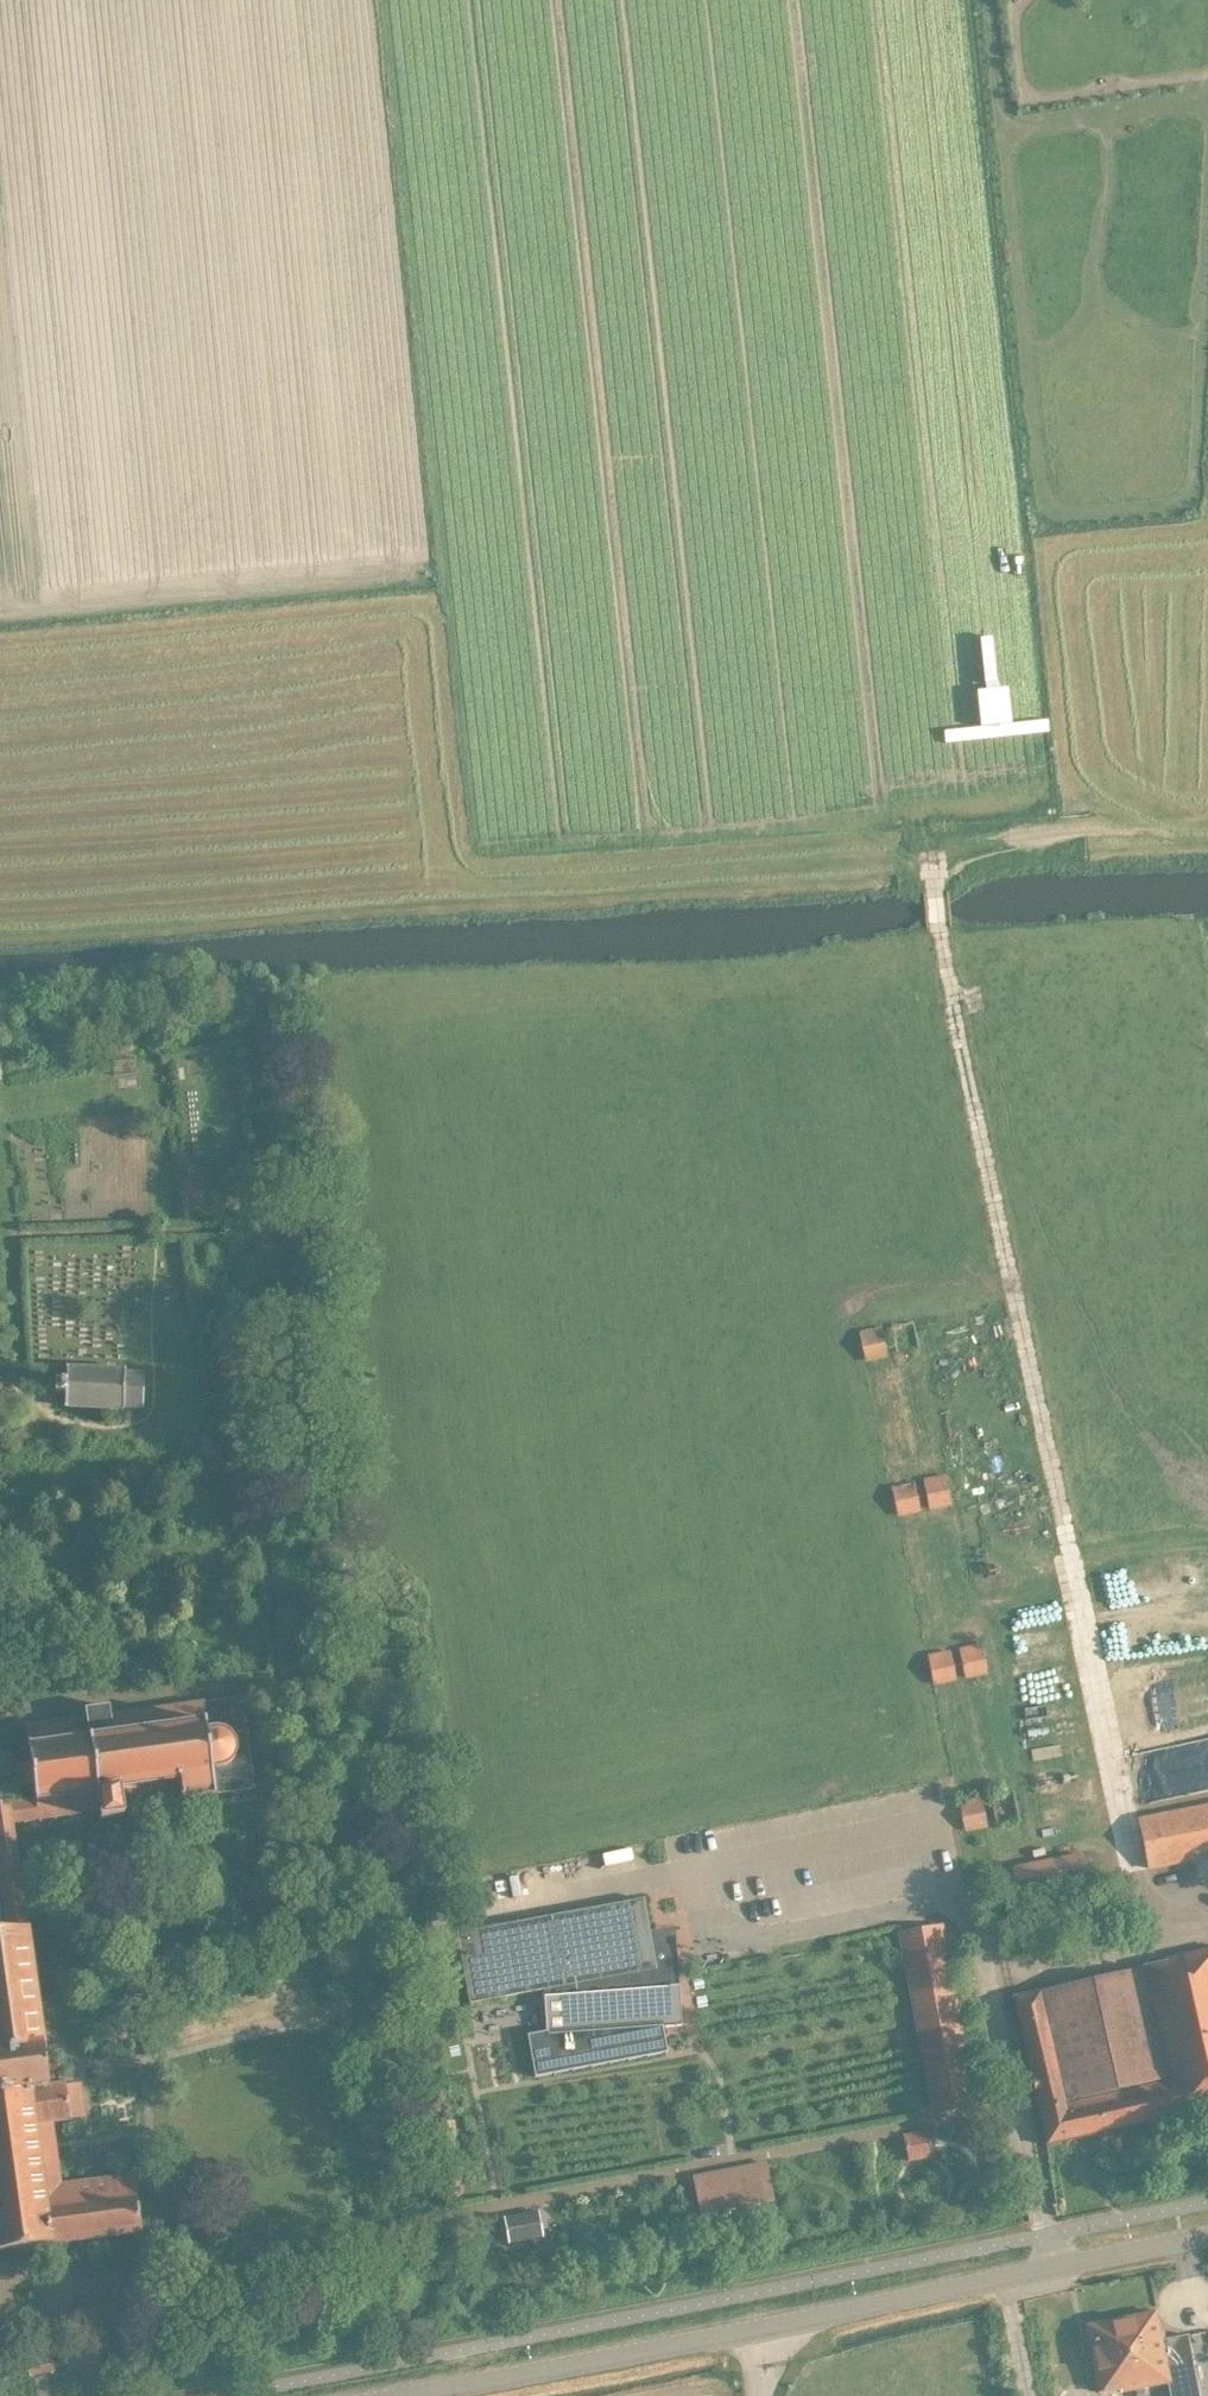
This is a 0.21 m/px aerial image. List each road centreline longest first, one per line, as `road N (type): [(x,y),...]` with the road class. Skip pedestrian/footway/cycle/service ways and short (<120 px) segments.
road 1 (track): [(1135,1859),(1026,1368),(929,866),(929,847),(1068,809),(964,0)]
road 2 (tertiary): [(1207,2233),(390,2395)]
road 3 (track): [(1207,1531),(1068,1558)]

